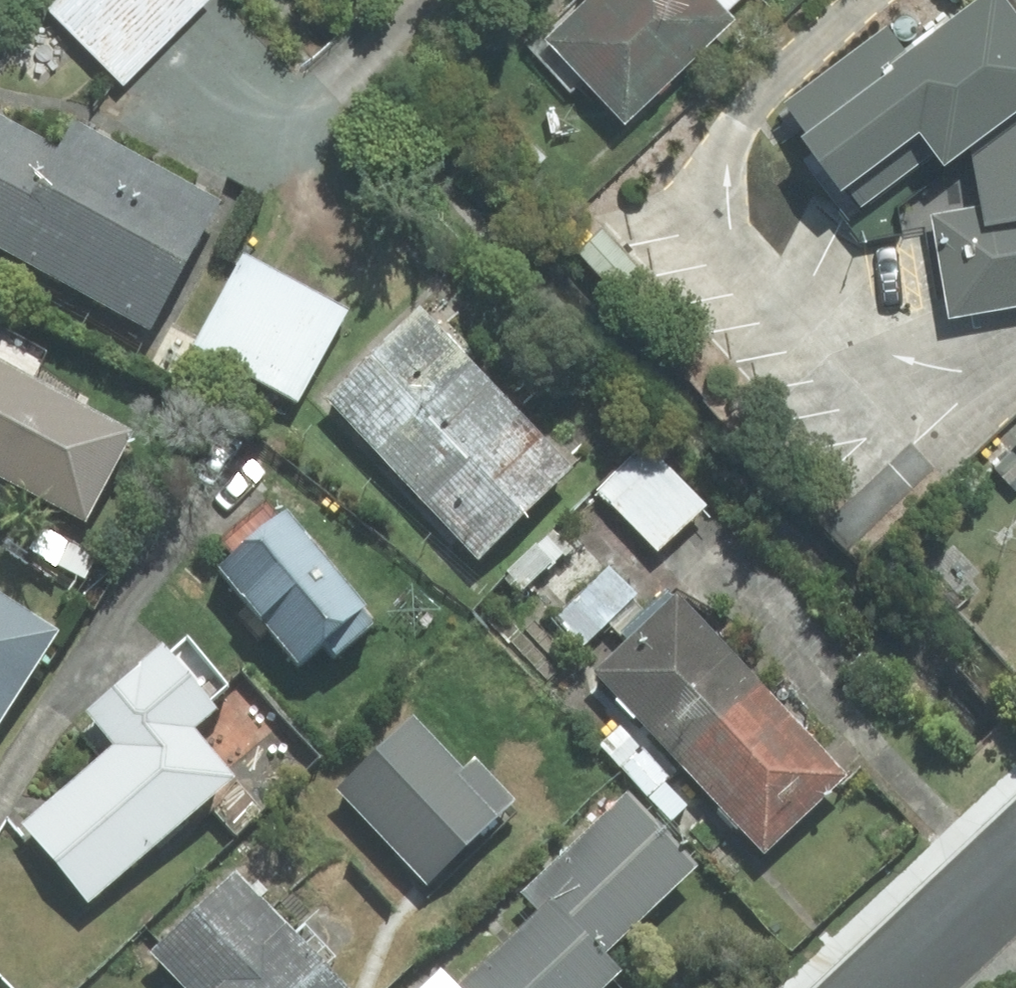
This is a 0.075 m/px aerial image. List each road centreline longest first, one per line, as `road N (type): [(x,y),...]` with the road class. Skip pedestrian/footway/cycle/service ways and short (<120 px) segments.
road 1 (residential): [(1015,866),(887,987)]

